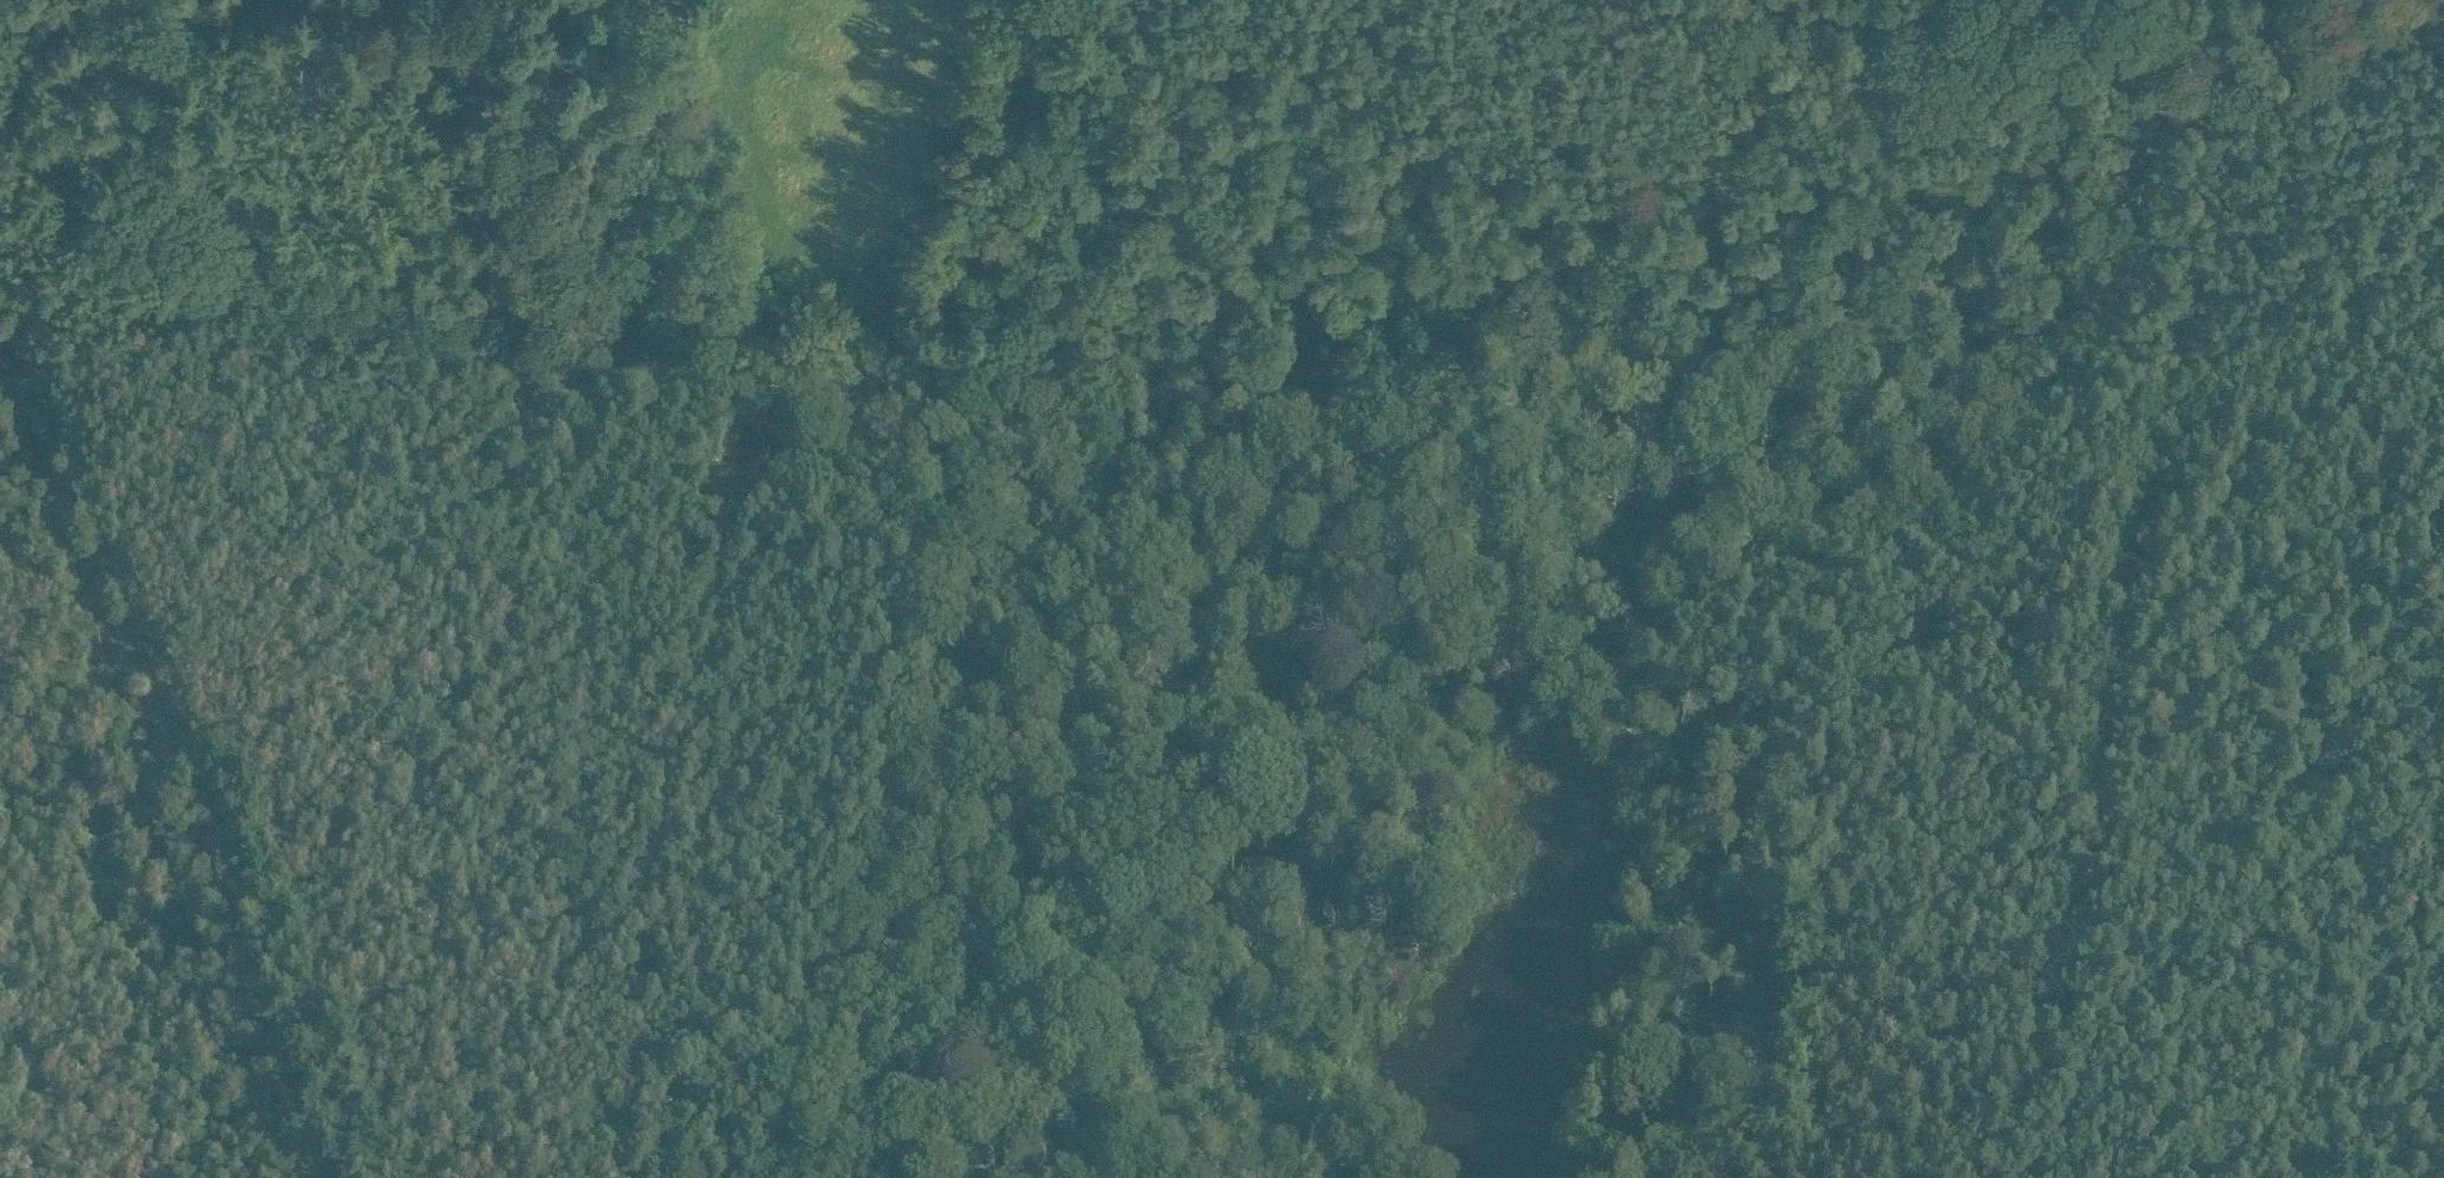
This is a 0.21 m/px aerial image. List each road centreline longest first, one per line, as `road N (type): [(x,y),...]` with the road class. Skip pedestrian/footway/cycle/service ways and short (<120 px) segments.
road 1 (track): [(2235,28),(2072,1177)]
road 2 (track): [(1132,0),(1009,403)]

